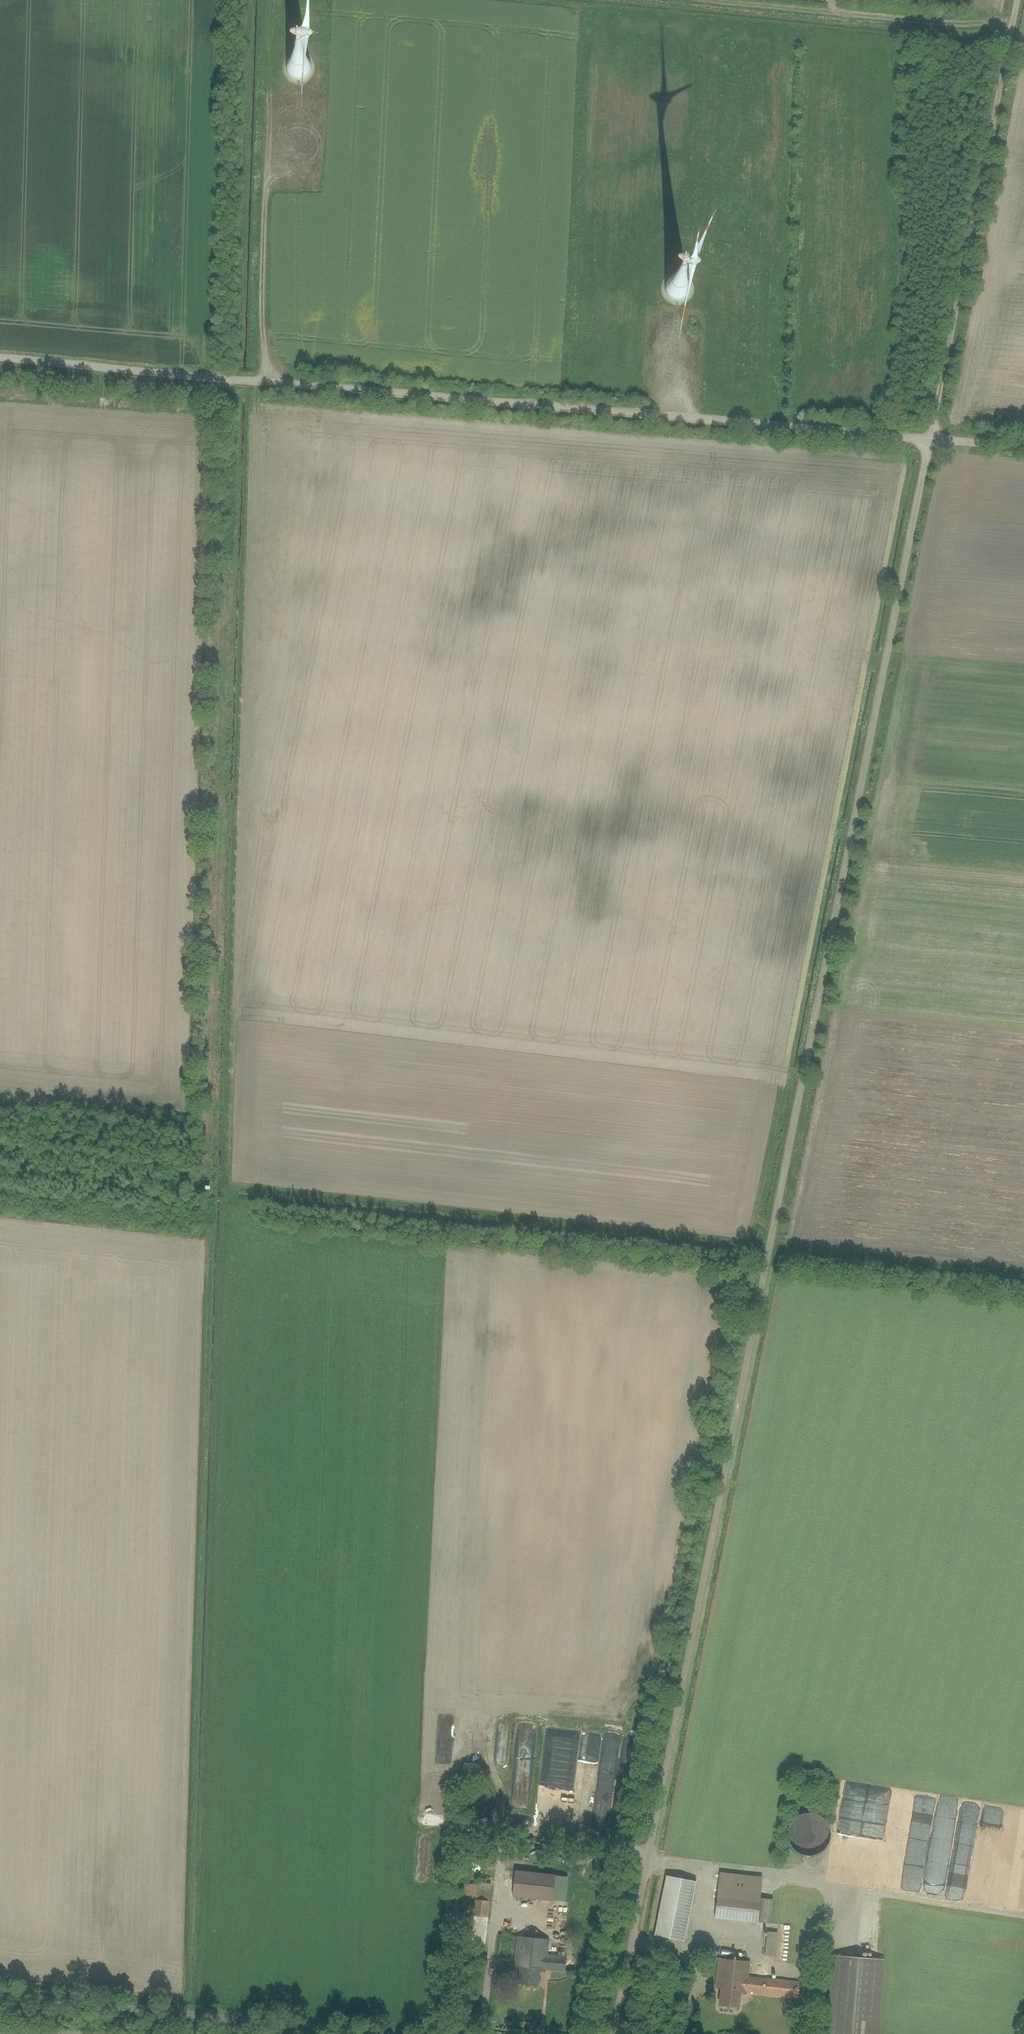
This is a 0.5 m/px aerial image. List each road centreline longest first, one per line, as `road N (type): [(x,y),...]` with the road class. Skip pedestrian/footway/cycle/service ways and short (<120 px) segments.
road 1 (unclassified): [(615,2033),(1014,0)]
road 2 (track): [(0,359),(1023,444)]
road 3 (unclassified): [(0,1987),(412,2033)]
road 4 (track): [(686,0),(1009,29)]
road 5 (track): [(276,383),(264,330),(267,195),(296,96)]

